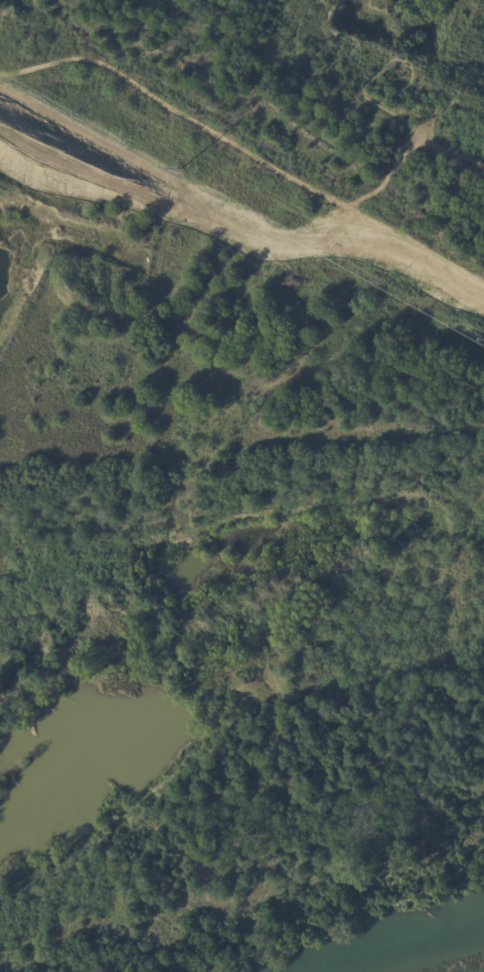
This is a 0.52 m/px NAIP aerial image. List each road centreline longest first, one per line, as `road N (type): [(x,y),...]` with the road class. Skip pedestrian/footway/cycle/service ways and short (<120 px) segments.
road 1 (track): [(483,284),(108,62),(80,55),(0,70)]
road 2 (residential): [(0,659),(263,546),(483,476)]
road 3 (residential): [(483,451),(254,523),(0,630)]

